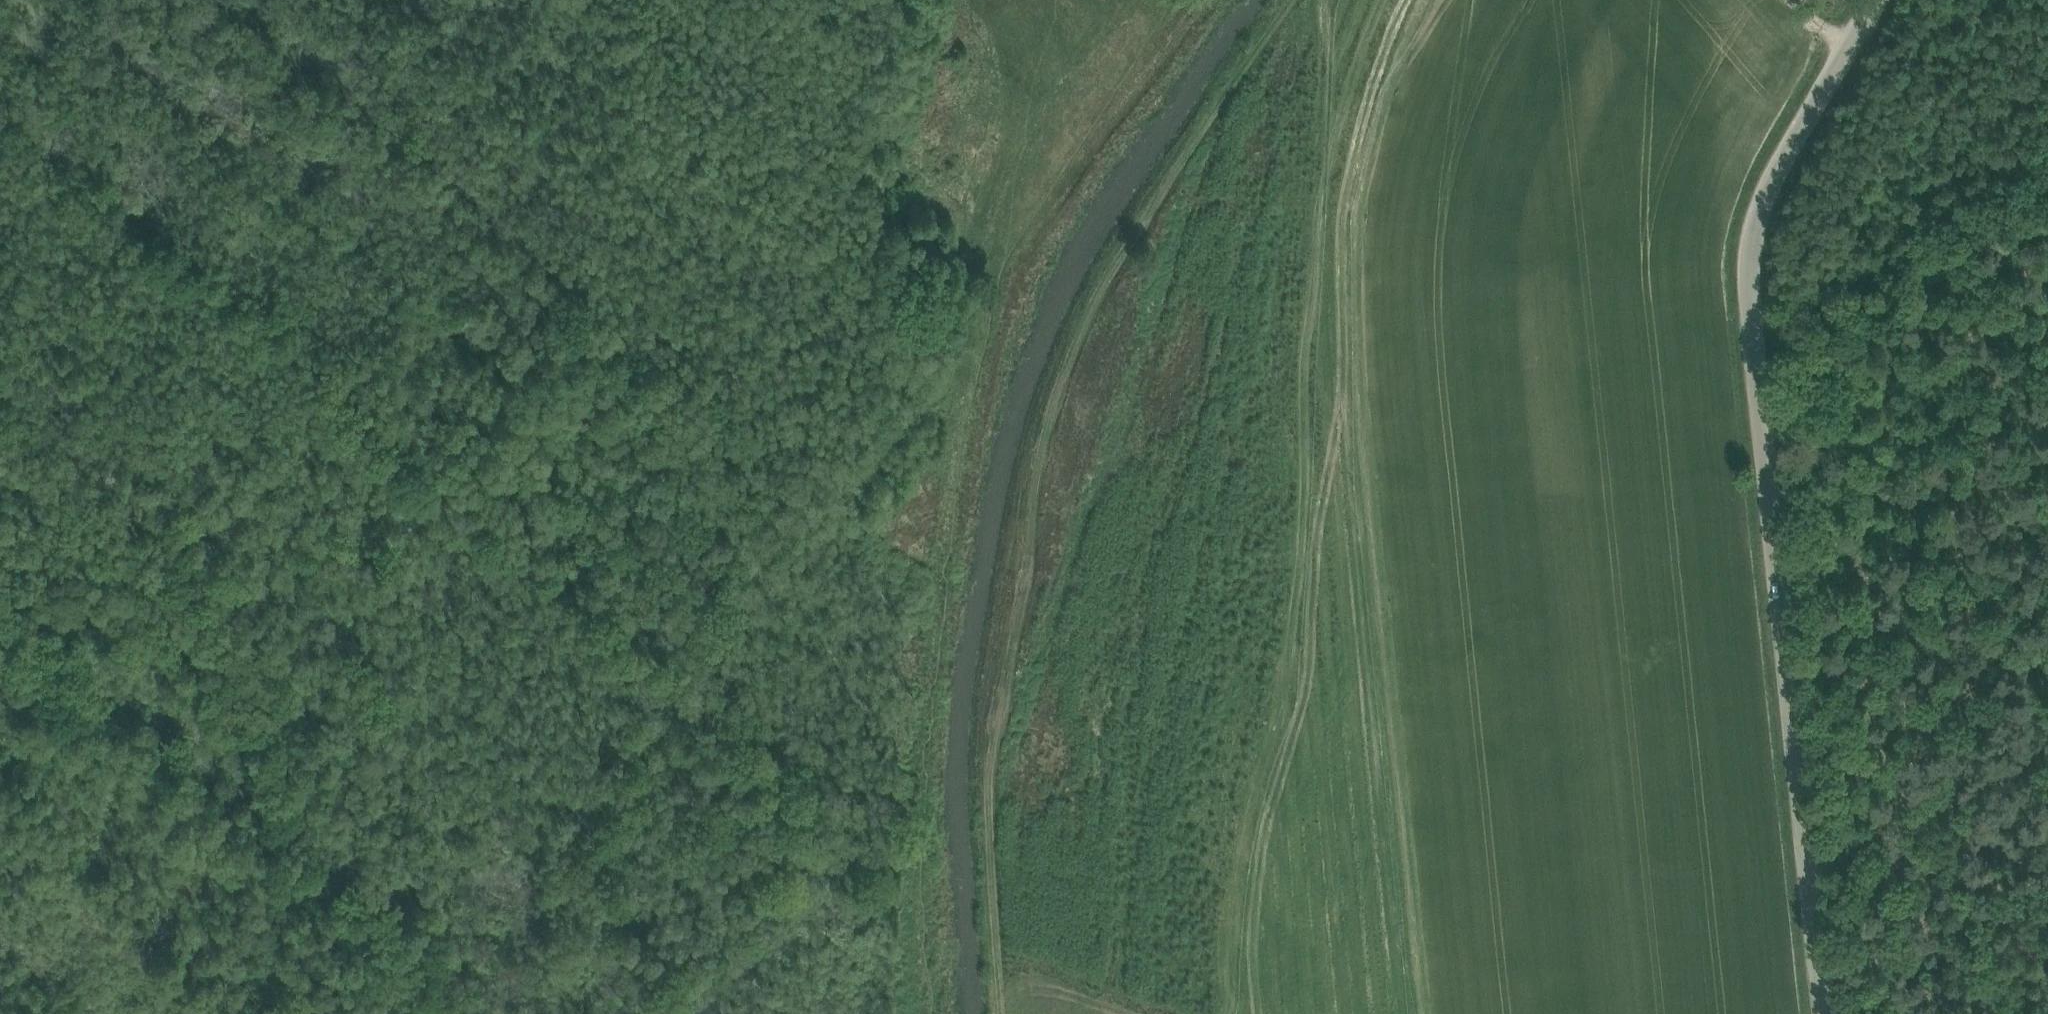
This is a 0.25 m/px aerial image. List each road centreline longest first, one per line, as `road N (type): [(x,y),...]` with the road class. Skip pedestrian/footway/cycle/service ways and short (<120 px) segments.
road 1 (unclassified): [(1829,1013),(1755,257),(1762,209),(1789,147),(1877,0)]

